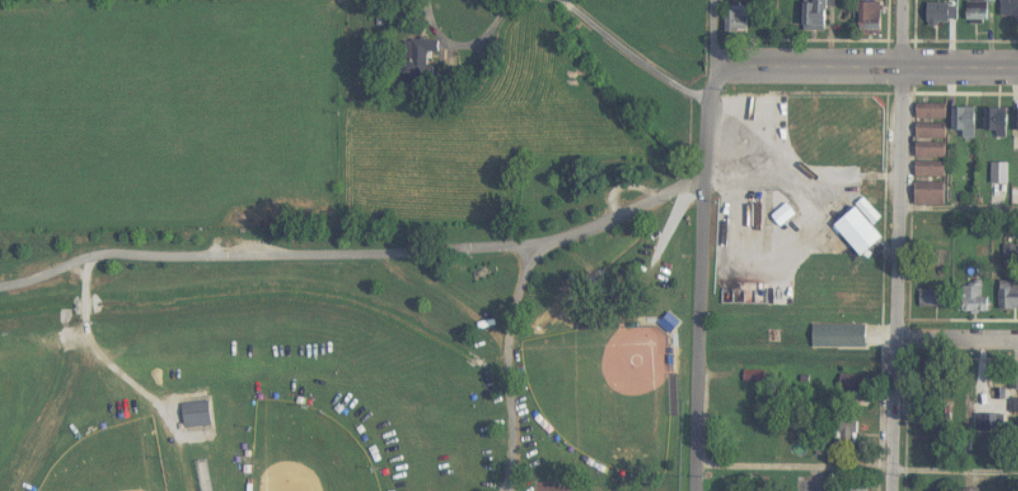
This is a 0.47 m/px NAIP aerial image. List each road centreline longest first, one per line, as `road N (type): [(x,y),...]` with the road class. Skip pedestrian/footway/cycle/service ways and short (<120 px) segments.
road 1 (residential): [(0,287),(119,249),(239,256),(390,256),(465,244),(529,249),(704,181)]
road 2 (residential): [(695,490),(711,64)]
road 3 (residential): [(890,490),(905,66)]
road 4 (residential): [(695,464),(1017,470)]
road 5 (residential): [(1017,66),(711,64)]
road 6 (residential): [(512,490),(509,340),(529,249)]
road 7 (residential): [(1017,339),(898,336)]

